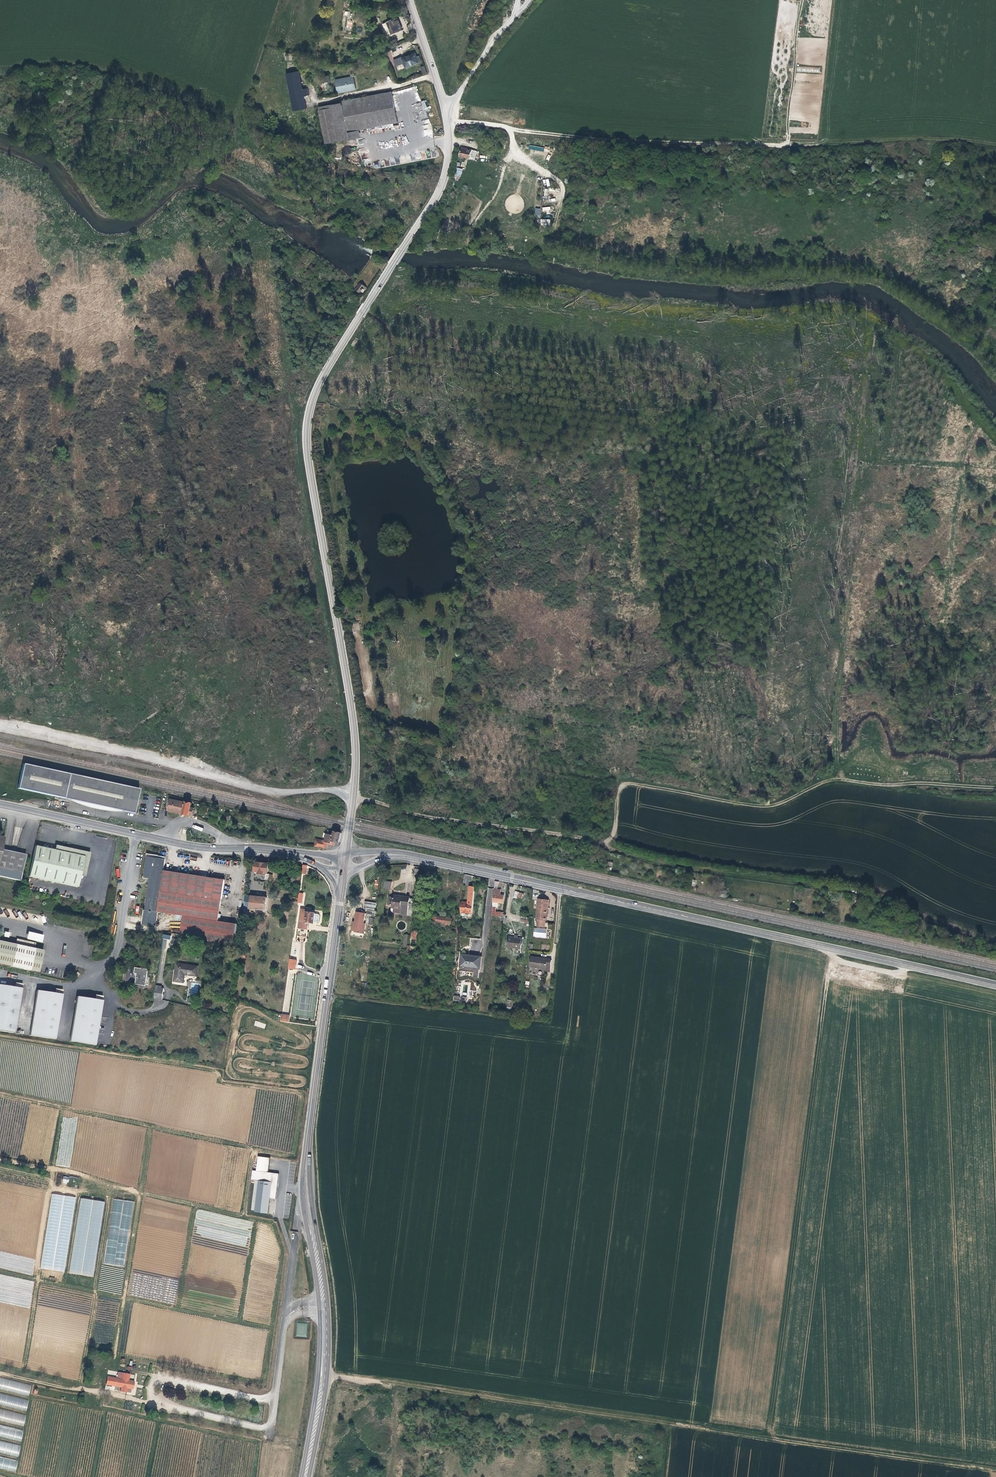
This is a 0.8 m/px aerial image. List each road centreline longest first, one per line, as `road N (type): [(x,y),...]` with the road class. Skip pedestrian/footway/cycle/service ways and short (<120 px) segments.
road 1 (tertiary): [(346,852),(355,736),(307,425),(321,380),(445,175),(445,108),(409,0)]
road 2 (track): [(995,1468),(323,1373)]
road 3 (unclassified): [(995,985),(403,854)]
road 4 (track): [(995,147),(566,136),(447,120)]
road 5 (track): [(769,1436),(834,949)]
road 6 (track): [(759,804),(620,784),(616,845),(353,798)]
road 7 (track): [(0,1273),(273,1329),(282,1254),(274,1223),(245,1215)]
road 8 (track): [(354,790),(264,790),(167,756),(0,720)]
road 9 (track): [(252,1147),(245,1215),(0,1156)]
road 10 (tertiary): [(306,1185),(343,875)]
road 11 (track): [(0,1092),(293,1156)]
road 12 (track): [(150,1125),(114,1361),(97,1393)]
road 13 (track): [(60,1105),(24,1377)]
road 14 (track): [(110,1184),(78,1390)]
road 15 (tertiary): [(305,1476),(323,1373),(324,1306)]
road 16 (track): [(0,1371),(159,1403)]
road 17 (tertiary): [(135,833),(0,804)]
road 18 (unclassified): [(109,965),(135,833)]
road 19 (unclassified): [(306,1185),(285,1316)]
road 20 (track): [(510,129),(515,154),(564,187),(555,226)]
road 21 (tertiary): [(324,1306),(306,1185)]
road 22 (unclassified): [(285,1316),(272,1437)]

